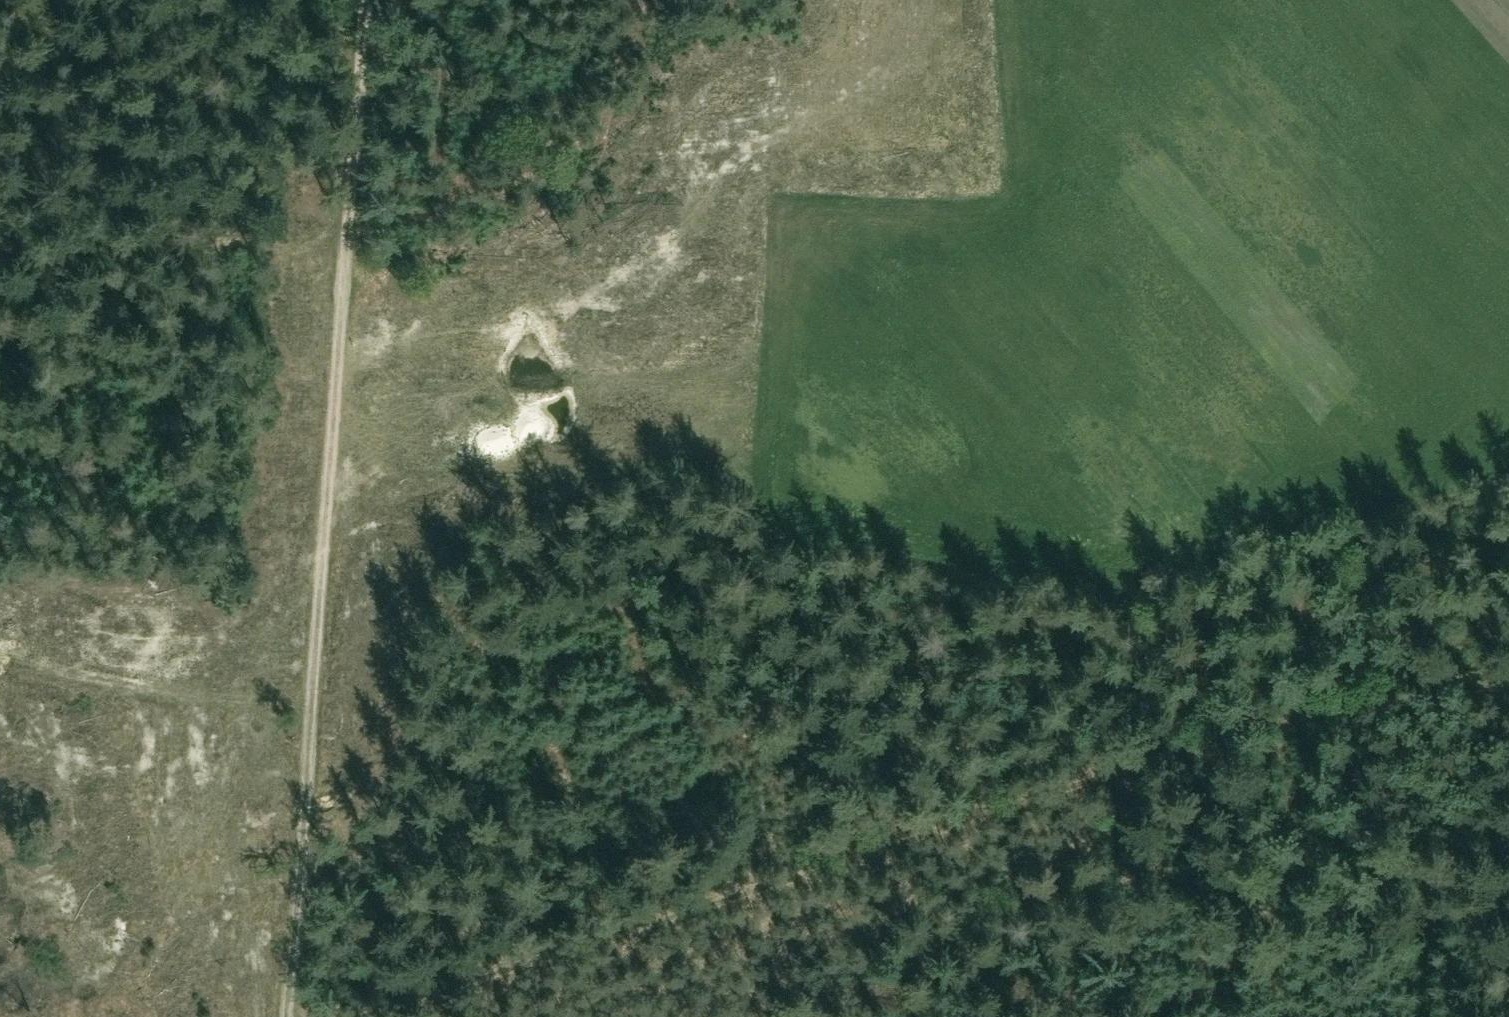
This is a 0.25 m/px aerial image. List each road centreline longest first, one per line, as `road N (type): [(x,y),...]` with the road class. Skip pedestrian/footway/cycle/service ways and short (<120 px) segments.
road 1 (track): [(280,1016),(352,0)]
road 2 (track): [(329,250),(0,266)]

